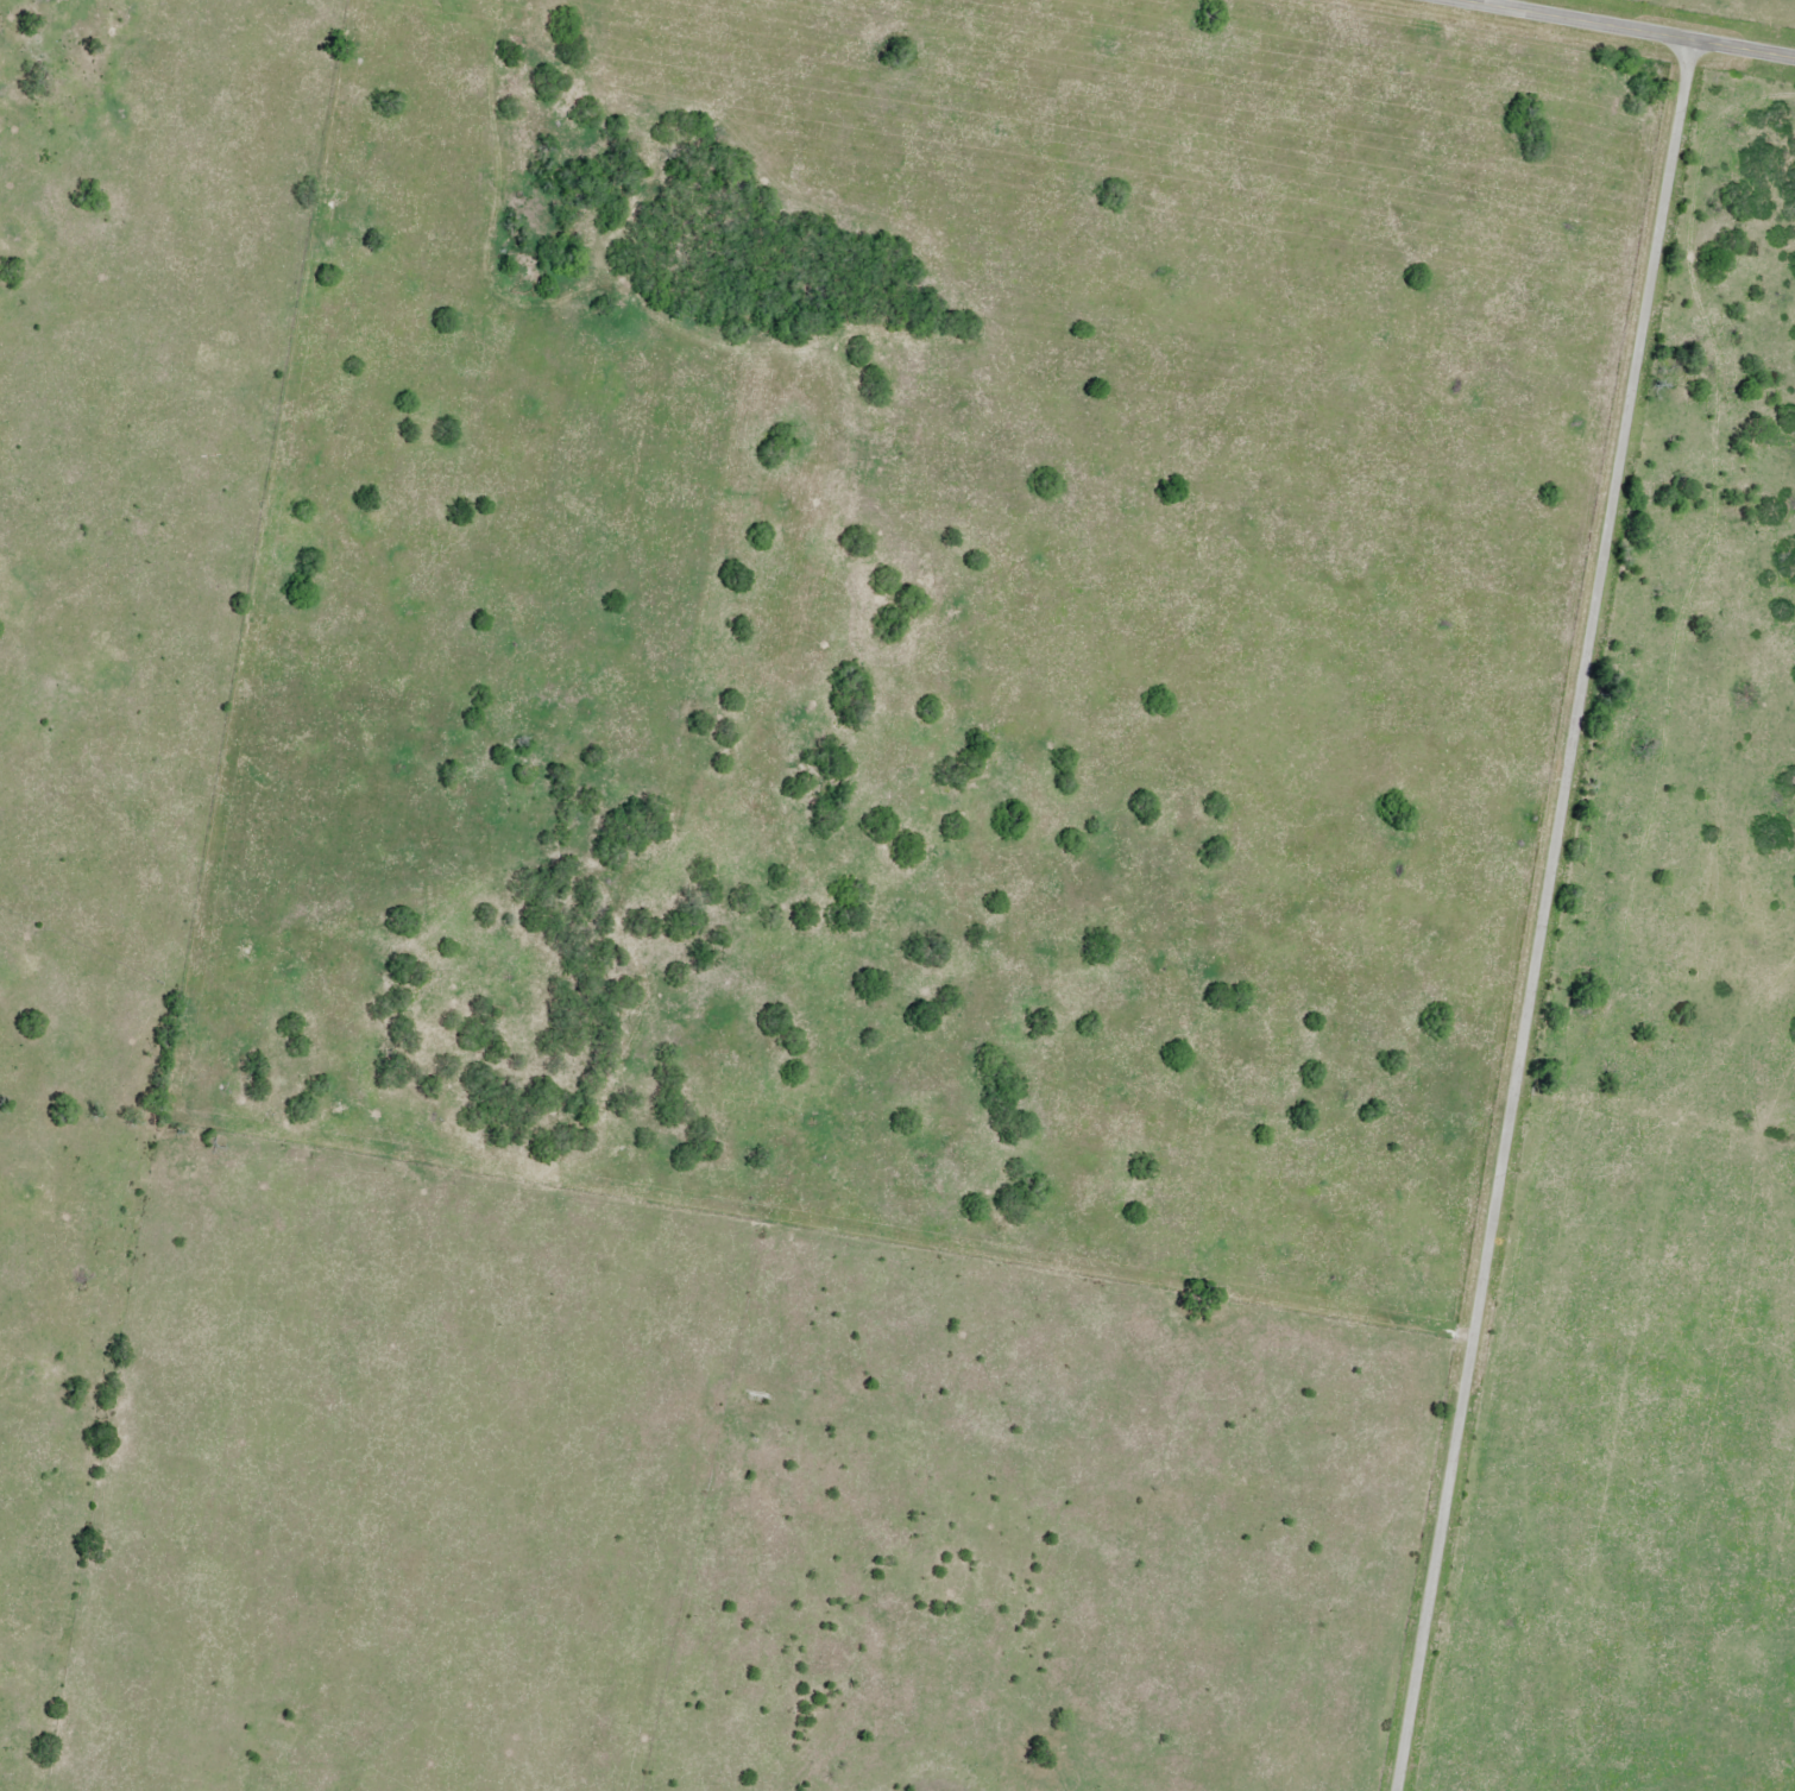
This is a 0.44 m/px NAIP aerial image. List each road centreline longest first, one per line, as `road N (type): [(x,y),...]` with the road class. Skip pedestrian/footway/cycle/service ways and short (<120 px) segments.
road 1 (residential): [(1394,1790),(1690,39)]
road 2 (tertiary): [(1461,0),(1794,57)]

